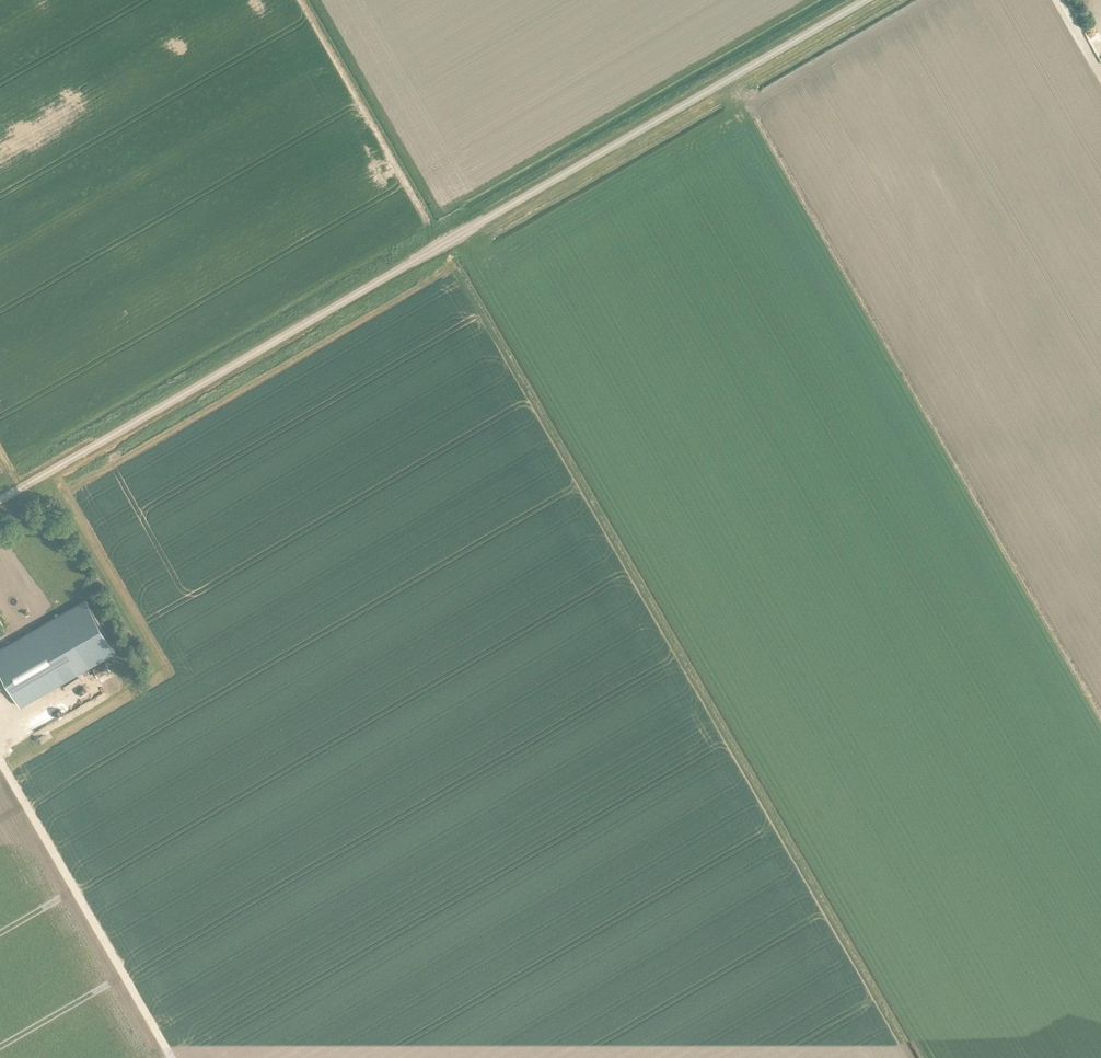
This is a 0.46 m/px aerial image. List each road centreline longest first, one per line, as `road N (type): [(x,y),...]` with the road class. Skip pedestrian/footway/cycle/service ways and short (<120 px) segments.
road 1 (unclassified): [(0,500),(868,0)]

